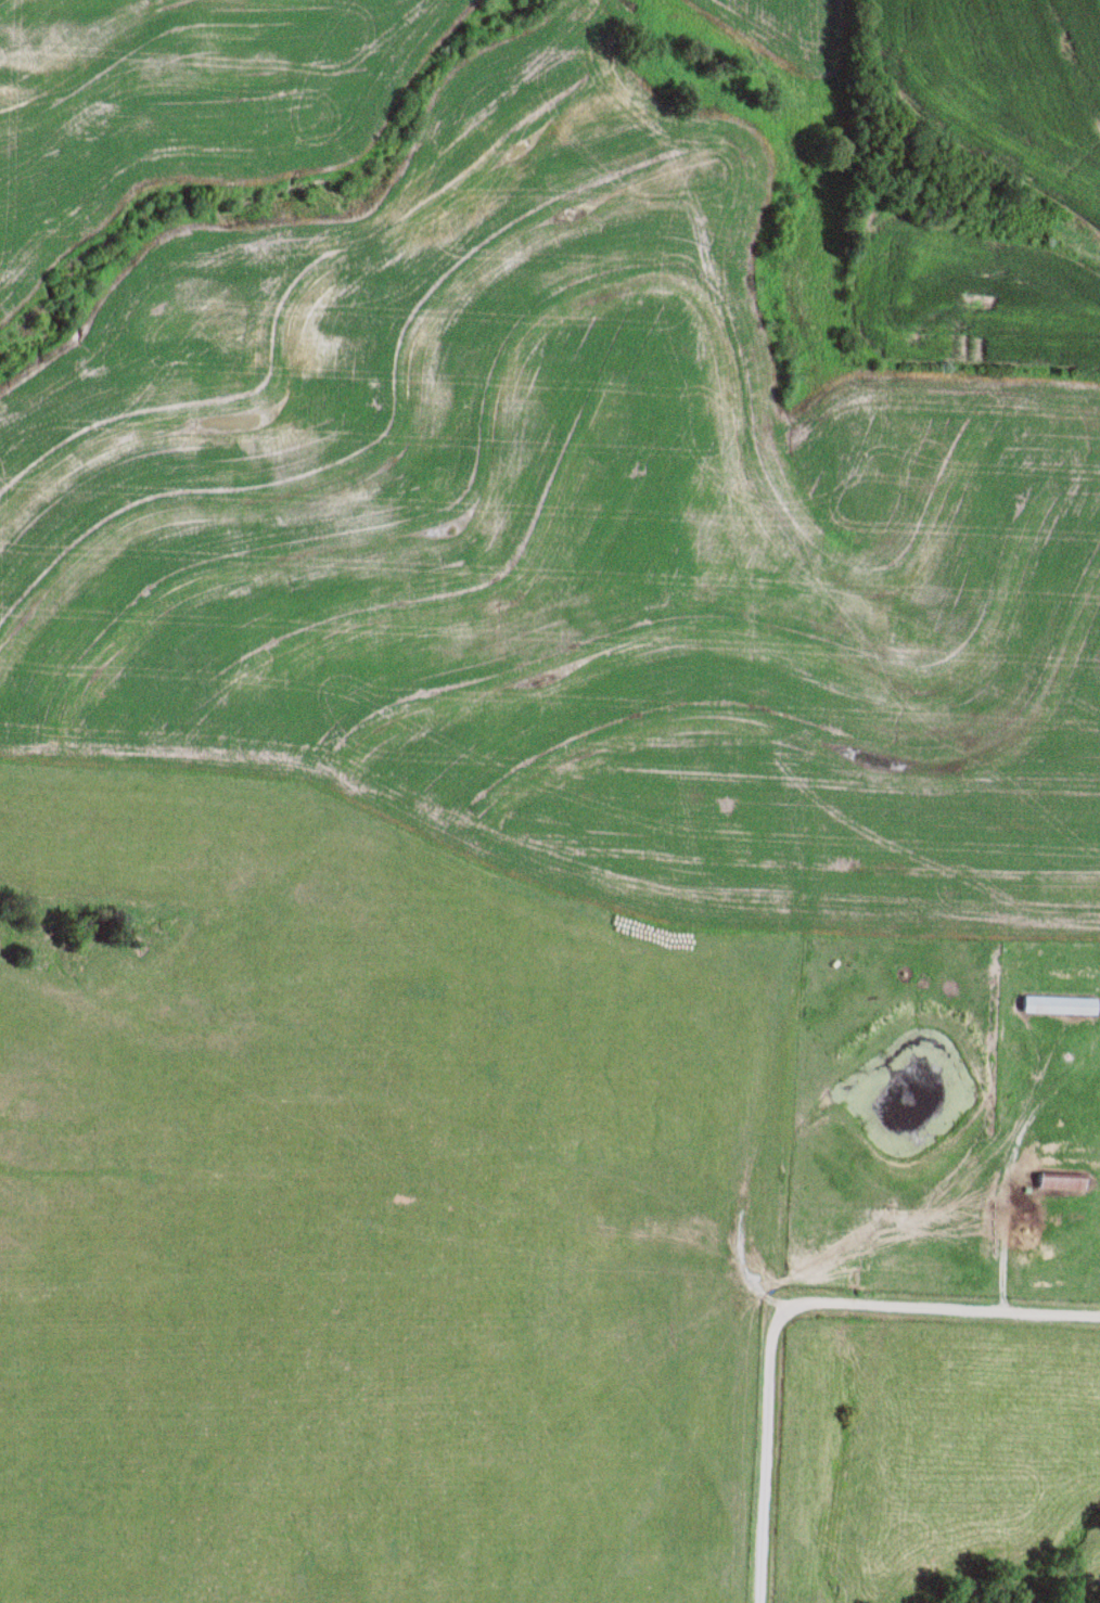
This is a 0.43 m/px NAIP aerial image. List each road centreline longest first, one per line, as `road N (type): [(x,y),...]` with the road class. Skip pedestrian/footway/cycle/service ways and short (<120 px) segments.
road 1 (residential): [(1099,1314),(797,1299),(785,1309),(758,1602)]

